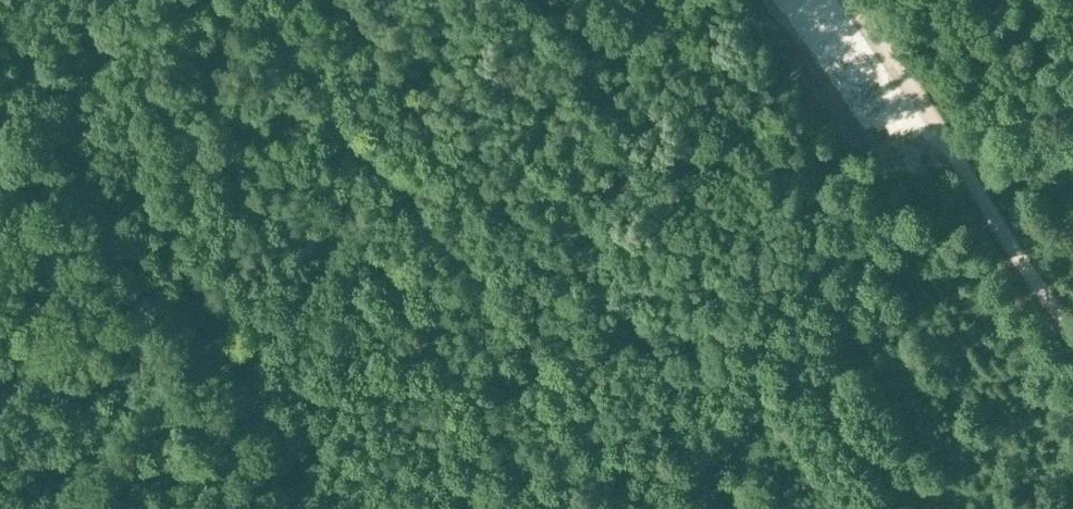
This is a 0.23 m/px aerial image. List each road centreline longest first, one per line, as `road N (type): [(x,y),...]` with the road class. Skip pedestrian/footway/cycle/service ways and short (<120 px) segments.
road 1 (track): [(1072,330),(849,0)]
road 2 (track): [(0,125),(167,0)]

